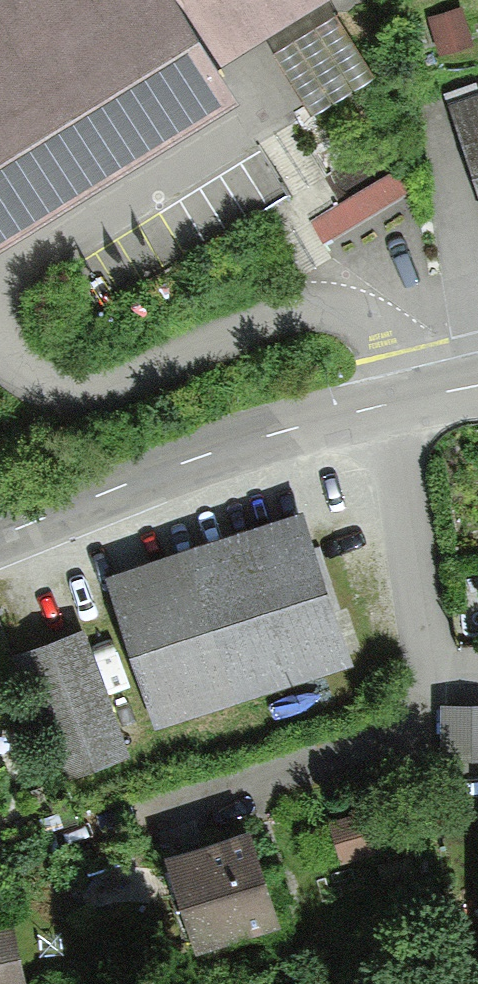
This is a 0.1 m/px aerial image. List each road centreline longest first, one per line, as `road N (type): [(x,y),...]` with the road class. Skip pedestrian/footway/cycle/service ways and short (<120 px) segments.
road 1 (tertiary): [(0,539),(253,434),(477,382)]

